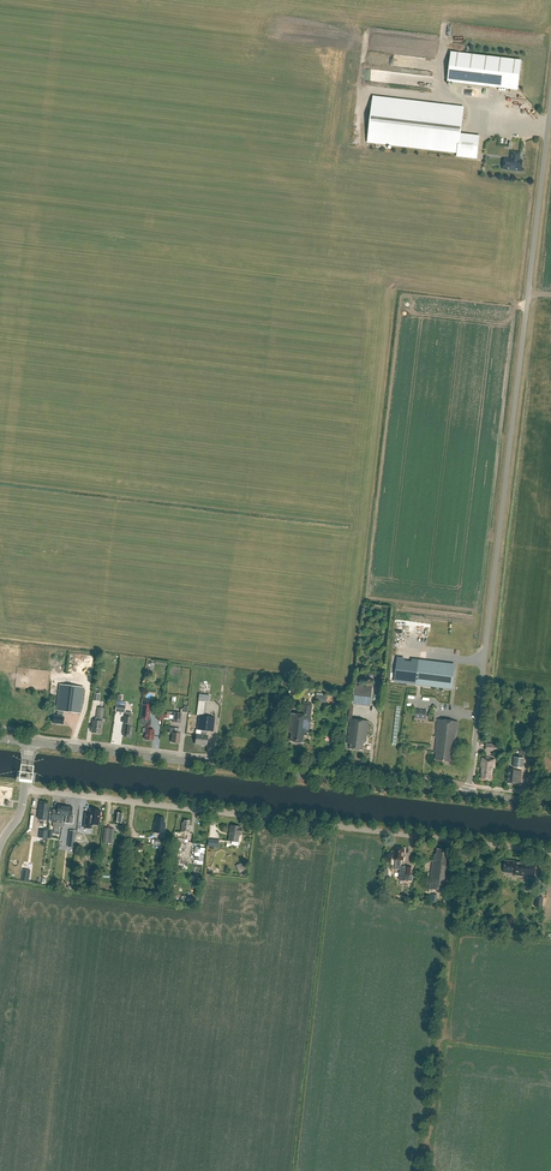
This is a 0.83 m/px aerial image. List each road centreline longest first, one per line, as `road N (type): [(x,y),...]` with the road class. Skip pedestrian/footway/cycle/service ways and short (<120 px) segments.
road 1 (unclassified): [(468,794),(550,110)]
road 2 (unclassified): [(550,852),(25,791)]
road 3 (tertiary): [(468,794),(30,742)]
road 4 (track): [(528,298),(403,285)]

